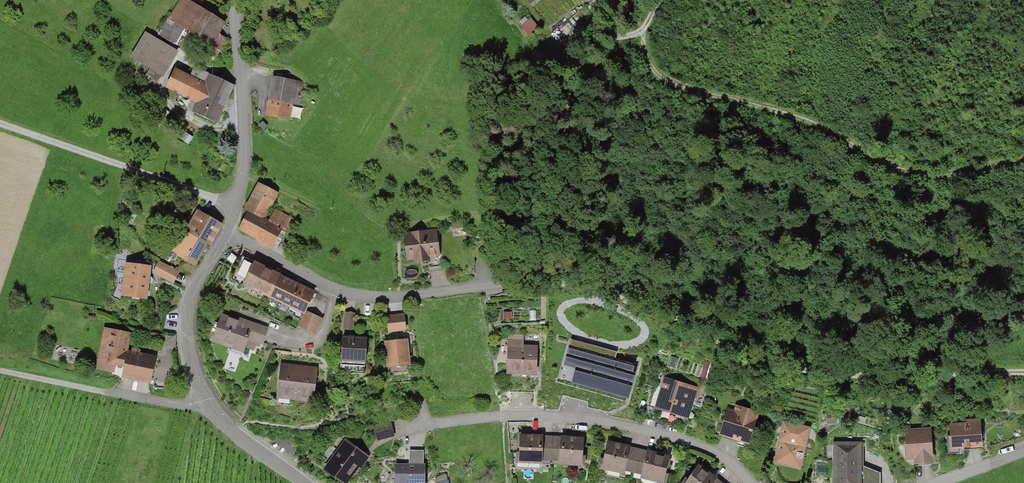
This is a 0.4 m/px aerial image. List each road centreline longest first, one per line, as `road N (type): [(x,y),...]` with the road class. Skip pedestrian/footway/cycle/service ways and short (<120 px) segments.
road 1 (residential): [(225,233),(335,290),(371,298),(572,285),(813,373),(1023,371)]
road 2 (track): [(641,28),(660,78),(788,114),(887,167),(918,174),(983,170),(1023,158)]
road 3 (residential): [(750,482),(695,444),(586,419),(502,416),(400,429)]
road 4 (unclassified): [(307,482),(238,435),(199,382),(187,316),(225,233)]
road 5 (track): [(236,204),(0,123)]
road 6 (unclassified): [(225,233),(242,182),(245,135),(236,0)]
road 7 (track): [(0,372),(164,403),(206,401)]

